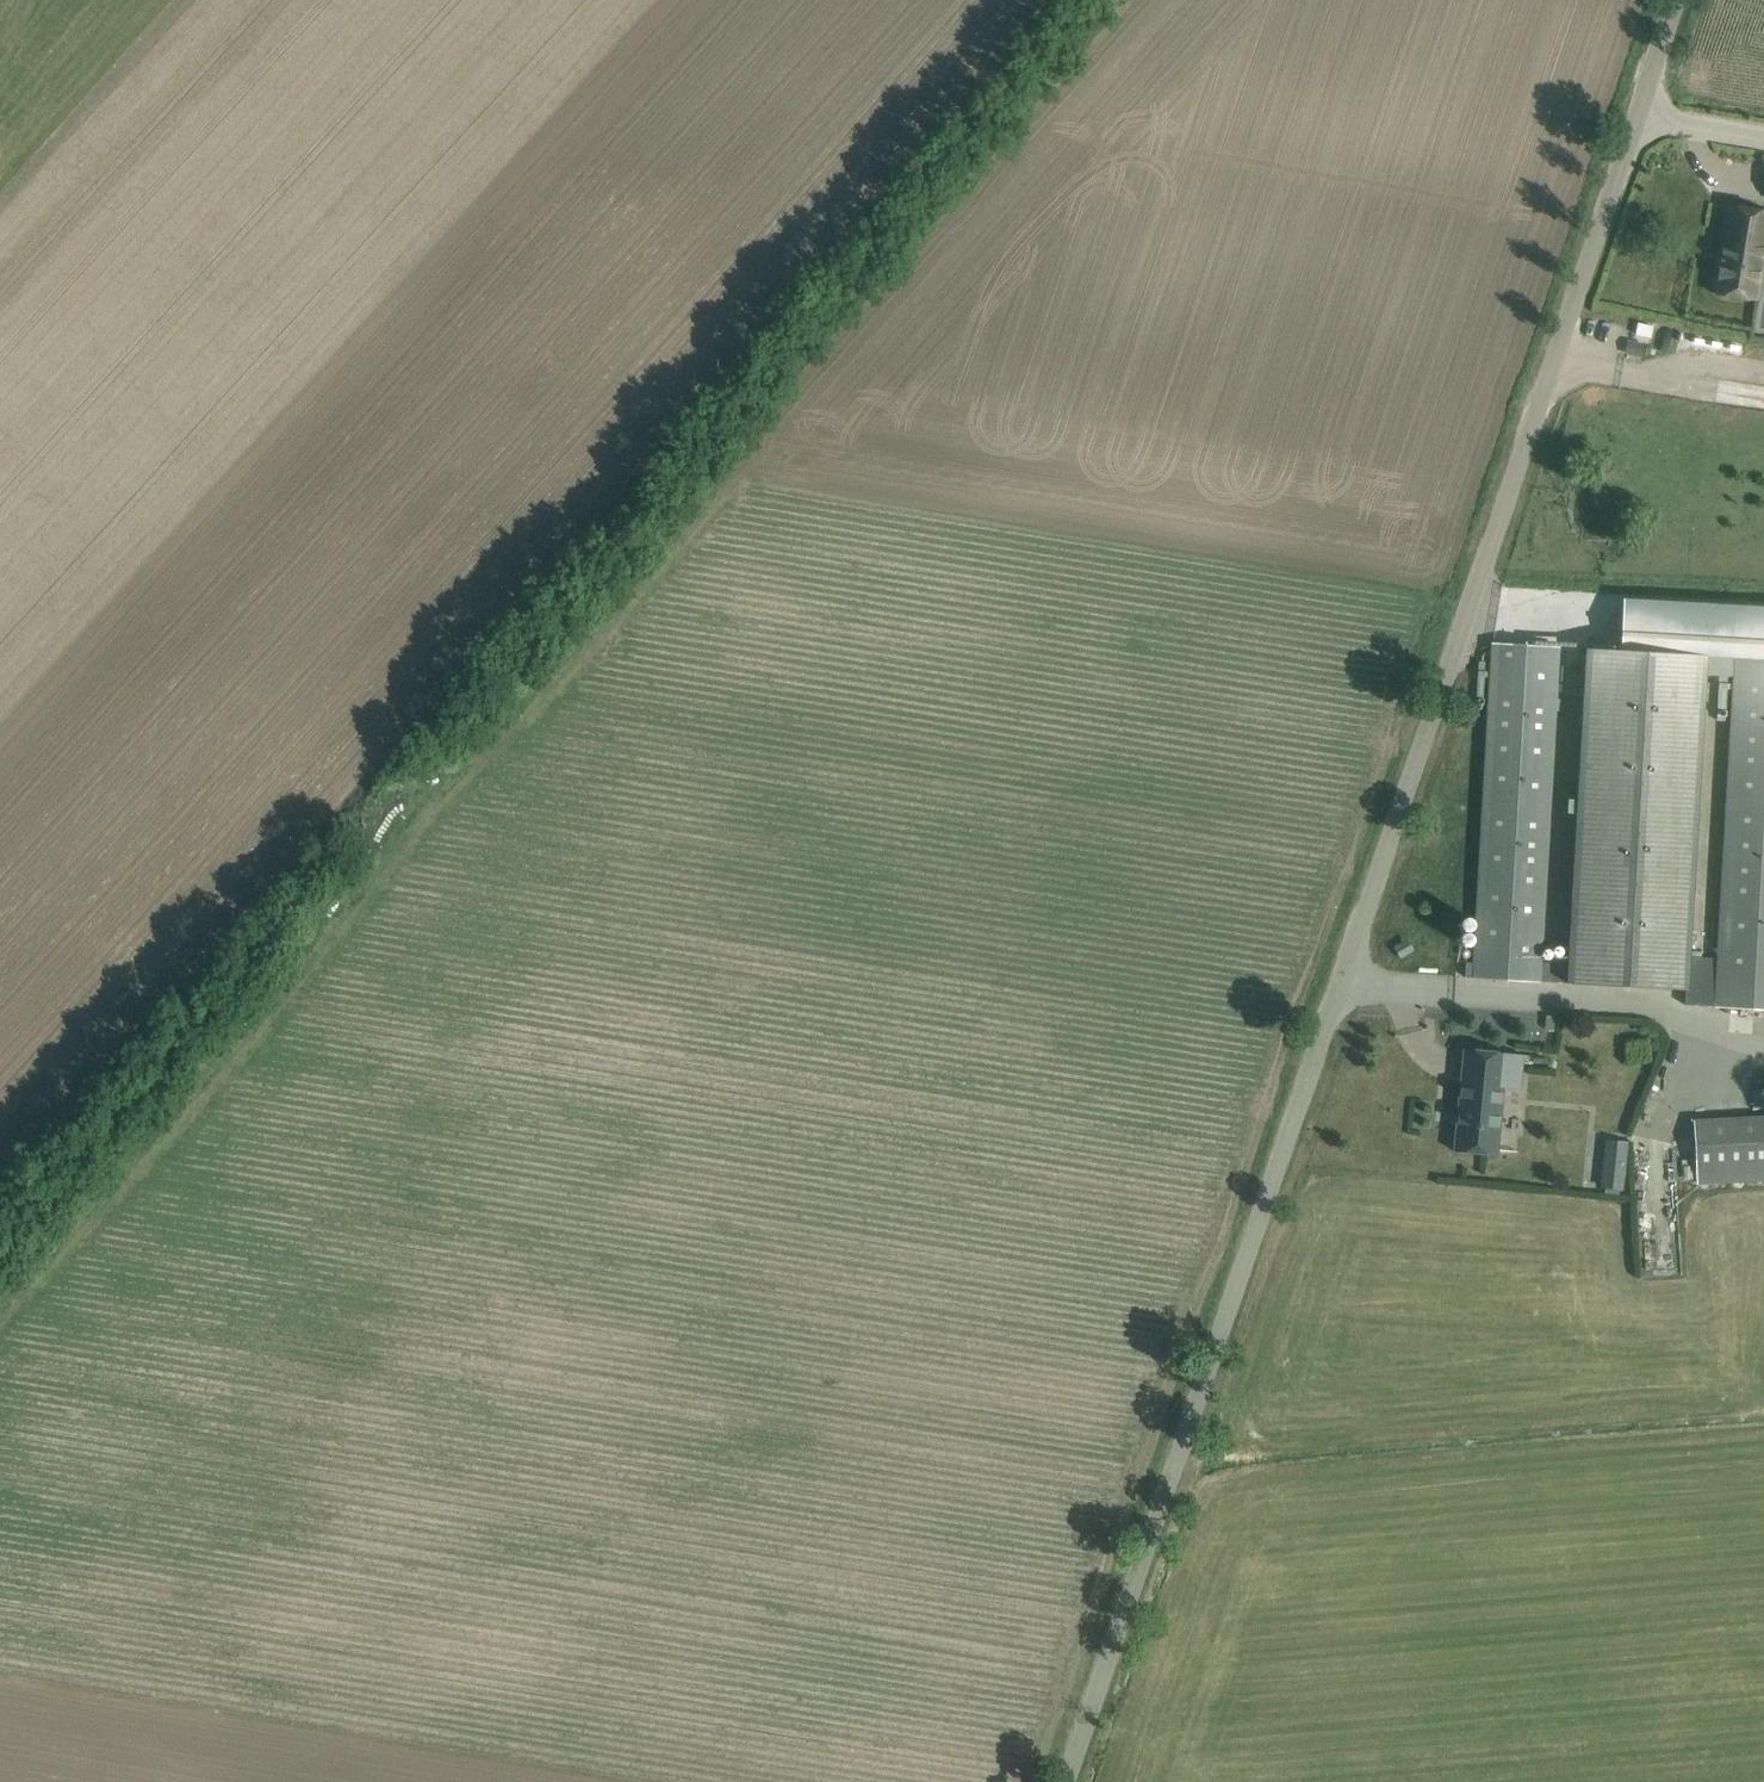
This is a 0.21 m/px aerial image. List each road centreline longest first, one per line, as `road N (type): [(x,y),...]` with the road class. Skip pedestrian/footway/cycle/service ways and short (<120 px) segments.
road 1 (unclassified): [(1060,1781),(1675,0)]

